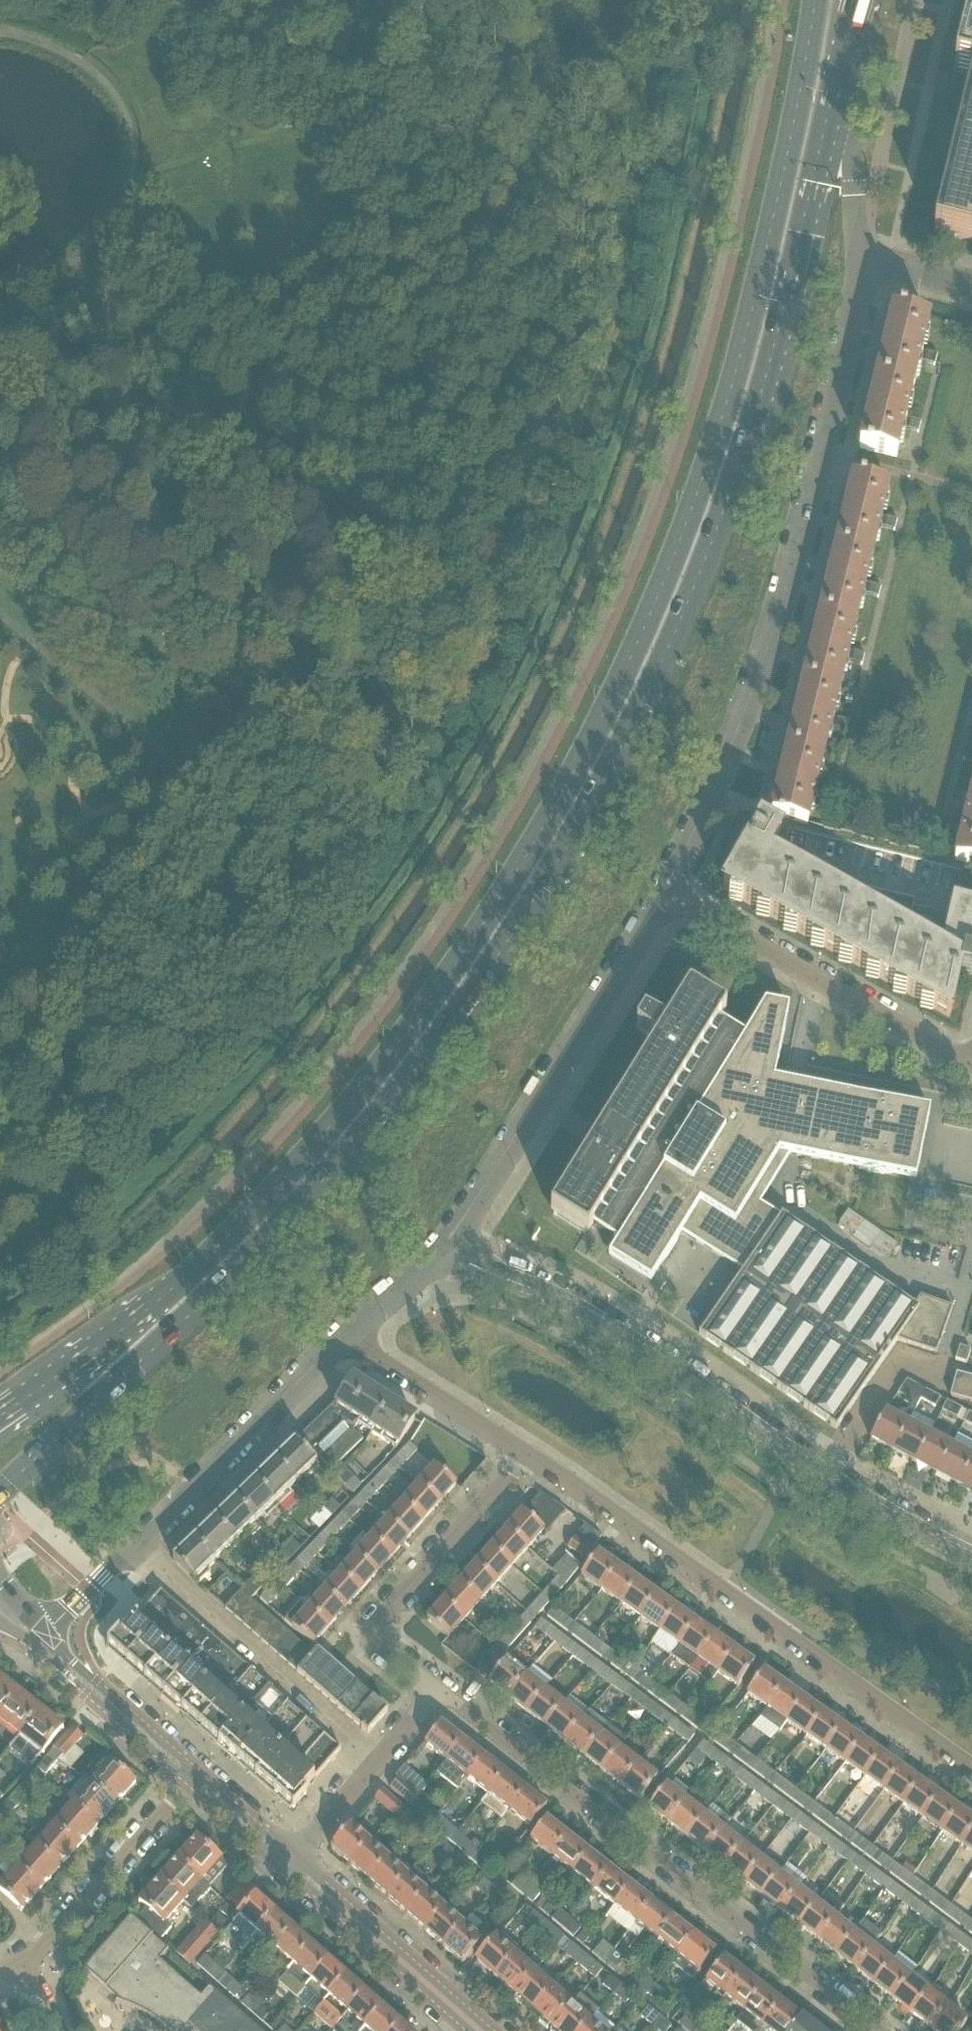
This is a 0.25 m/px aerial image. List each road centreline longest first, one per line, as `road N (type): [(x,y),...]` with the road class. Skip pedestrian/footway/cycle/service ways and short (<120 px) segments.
road 1 (primary): [(815,0),(728,396),(699,485),(617,687),(525,855),(337,1120),(123,1331),(0,1416)]
road 2 (primary): [(0,1491),(262,1246),(358,1140),(467,1002),(552,873),(645,700),(741,457),(837,76)]
road 3 (residential): [(673,893),(739,743),(808,521),(865,257)]
road 4 (residential): [(971,1556),(821,1475),(671,1368),(447,1239)]
road 5 (residential): [(872,2030),(435,1690)]
road 6 (residential): [(971,1769),(525,1454)]
road 7 (residential): [(49,1636),(346,1340)]
road 8 (residential): [(447,1239),(673,893)]
road 9 (residential): [(971,1066),(673,893)]
road 10 (residential): [(435,1690),(384,1648),(382,1618),(525,1454)]
road 11 (tertiary): [(483,2030),(290,1860)]
road 12 (residential): [(189,1776),(24,1969)]
road 13 (residential): [(290,1860),(435,1690)]
road 14 (residential): [(525,1454),(346,1340)]
road 15 (tertiary): [(37,1648),(189,1776)]
road 16 (tertiary): [(189,1776),(49,1636)]
road 17 (residential): [(865,257),(837,76)]
road 18 (residential): [(346,1340),(447,1239)]
road 19 (tertiary): [(290,1860),(189,1776)]

